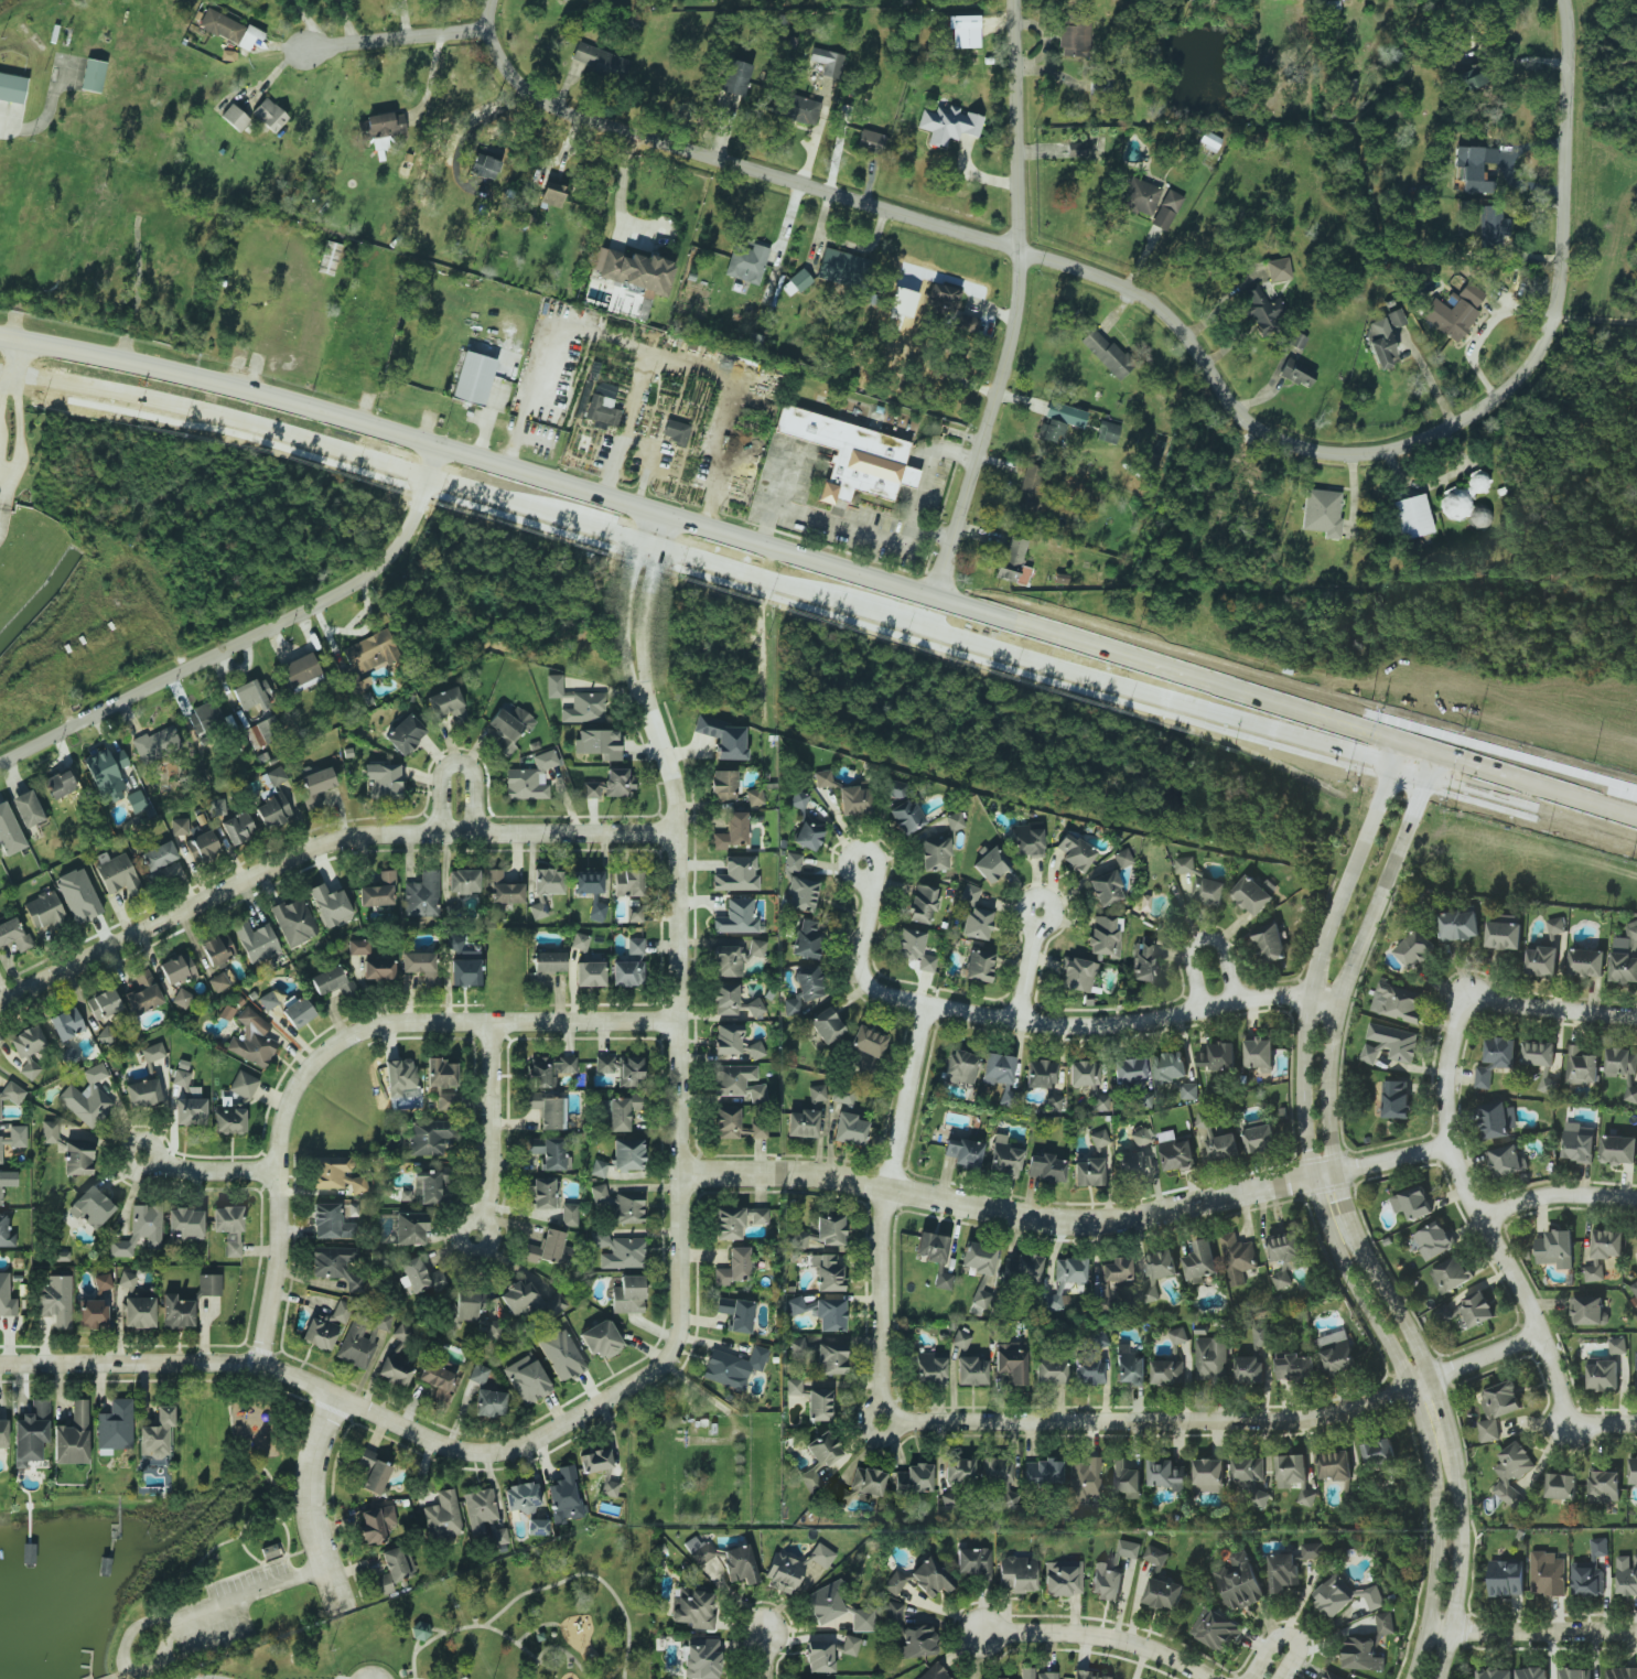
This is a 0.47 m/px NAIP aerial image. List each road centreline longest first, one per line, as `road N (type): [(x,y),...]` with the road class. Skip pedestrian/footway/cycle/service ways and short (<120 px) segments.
road 1 (residential): [(495,0),(491,31),(505,71),(561,112),(1143,290),(1185,327),(1243,410),(1343,454),(1455,428),(1505,388),(1548,325),(1558,277),(1564,0)]
road 2 (residential): [(922,1002),(882,1186),(873,1424),(1310,1419),(1340,1414),(1541,1337)]
road 3 (primary): [(922,625),(812,568),(703,527),(231,385),(0,338)]
road 4 (tertiary): [(1396,762),(1320,958),(1303,1043),(1303,1100),(1306,1150),(1327,1226),(1409,1388),(1434,1481),(1432,1593),(1412,1678)]
road 5 (primary): [(0,370),(263,426),(922,625)]
road 6 (tertiary): [(1439,1678),(1453,1630),(1460,1543),(1454,1452),(1432,1379),(1350,1219),(1329,1095),(1338,1007),(1429,773)]
road 7 (residential): [(657,513),(629,636),(672,785),(676,1172),(668,1327),(655,1358),(622,1379)]
road 8 (residential): [(676,1172),(810,1174),(984,1213),(1114,1221),(1450,1145)]
road 9 (residential): [(0,1003),(337,841),(439,832),(676,835)]
road 10 (residential): [(258,1366),(271,1295),(281,1117),(317,1056),(384,1025),(676,1021)]
road 11 (residential): [(622,1379),(521,1440),(473,1450),(258,1366),(0,1365)]
road 12 (residential): [(922,625),(1017,347),(1025,252),(1021,0)]
road 13 (residential): [(1338,1007),(1281,997),(1056,1024),(874,992),(859,969),(869,881)]
road 14 (residential): [(0,765),(377,569),(408,528),(435,446)]
road 15 (primary): [(922,625),(1429,773)]
road 16 (residential): [(1572,1424),(1528,1305),(1450,1145),(1445,1078),(1461,1005),(1469,999)]
road 17 (residential): [(1210,1678),(1098,1636),(983,1633)]
road 18 (residential): [(337,1611),(306,1477),(317,1433),(338,1398)]
road 19 (residential): [(1426,1628),(1636,1639)]
road 20 (residential): [(491,1022),(489,1184),(481,1224)]
road 21 (residential): [(491,31),(301,49)]
road 22 (residential): [(1469,999),(1636,1015)]
road 23 (residential): [(1479,1217),(1546,1197),(1636,1201)]
road 24 (residential): [(1237,1001),(1225,949),(1202,938),(1191,952),(1200,1009)]
road 25 (residential): [(473,832),(473,776),(456,763),(441,775),(439,832)]
road 26 (primary): [(1512,795),(1636,830)]
road 27 (residential): [(278,1170),(211,1172),(155,1162)]

